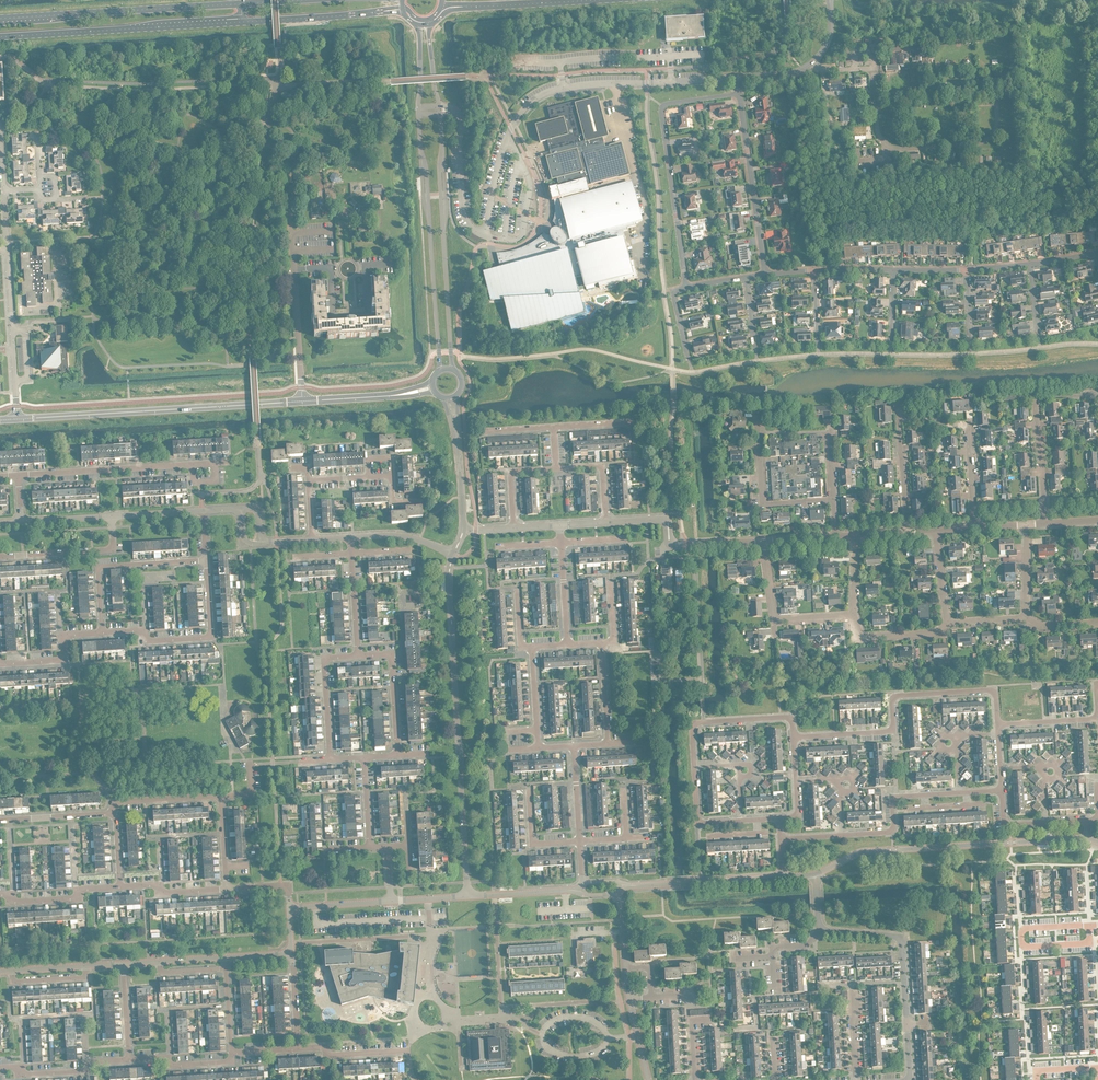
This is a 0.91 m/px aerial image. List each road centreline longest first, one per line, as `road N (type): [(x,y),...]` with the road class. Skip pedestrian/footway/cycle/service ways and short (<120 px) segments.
road 1 (tertiary): [(450,577),(468,895)]
road 2 (tertiary): [(17,418),(302,401)]
road 3 (tertiary): [(816,873),(864,851),(1086,838)]
road 4 (tertiary): [(419,110),(441,369)]
road 5 (tertiary): [(453,369),(440,110)]
road 6 (residential): [(739,92),(661,110),(687,287)]
road 7 (residential): [(794,736),(889,731),(898,696),(988,689),(998,724)]
road 8 (unclassified): [(508,138),(534,100),(564,87),(737,77)]
road 9 (secondary): [(0,36),(243,21)]
road 10 (secondary): [(242,3),(0,18)]
road 11 (residential): [(17,418),(4,190)]
road 12 (residential): [(764,274),(739,92)]
road 13 (residential): [(19,474),(193,464)]
road 14 (residential): [(907,1023),(901,936),(819,926)]
road 15 (residential): [(302,401),(293,233)]
road 16 (tertiary): [(622,887),(782,876)]
road 17 (residential): [(832,500),(763,505),(757,415)]
road 18 (residential): [(1090,925),(1020,929),(1022,946),(1090,942)]
road 19 (residential): [(144,634),(146,641),(212,636),(207,558)]
road 20 (residential): [(0,554),(115,547),(113,516)]
road 21 (unclassified): [(737,77),(813,62),(830,36),(831,0)]
road 22 (unclassified): [(448,109),(463,125),(465,216),(486,234)]
road 23 (unclassified): [(486,234),(523,234),(531,185),(508,138)]
road 24 (secondary): [(243,21),(380,11)]
road 25 (residential): [(400,755),(393,653),(359,655)]
road 26 (residential): [(332,759),(325,657),(359,655)]
road 27 (residential): [(0,1068),(33,1075),(130,1059)]
road 28 (residential): [(906,533),(898,405)]
road 29 (residential): [(0,894),(16,903),(76,899),(121,886)]
road 30 (residential): [(1044,524),(1035,401)]
road 31 (secondary): [(462,6),(581,0)]

